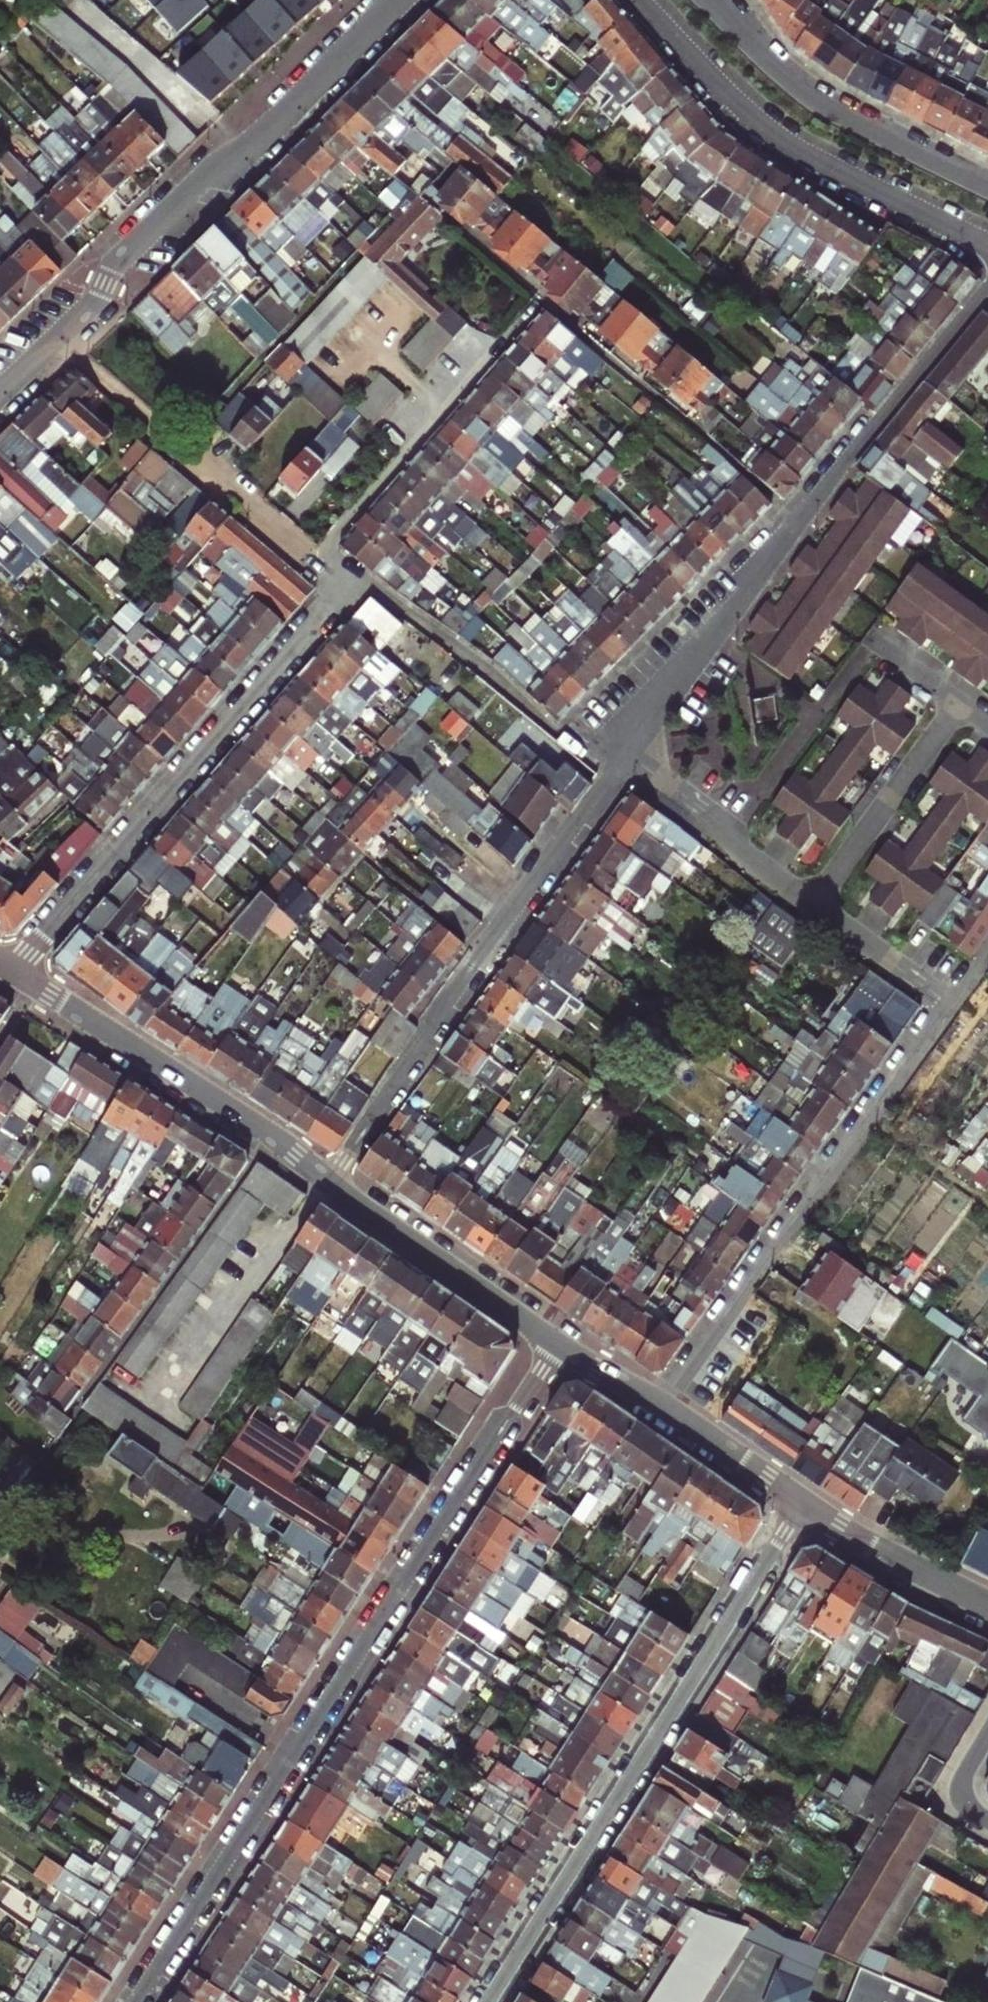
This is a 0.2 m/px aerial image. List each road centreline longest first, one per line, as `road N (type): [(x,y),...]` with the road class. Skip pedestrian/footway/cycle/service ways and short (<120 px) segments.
road 1 (residential): [(560,1340),(137,2001)]
road 2 (residential): [(488,2001),(805,1507)]
road 3 (residential): [(330,1182),(445,1004),(627,756)]
road 4 (residential): [(12,973),(350,586)]
road 5 (residential): [(656,1406),(952,1006)]
road 6 (residential): [(56,339),(104,289),(124,251),(209,170),(283,121),(400,0)]
road 7 (residential): [(0,1539),(75,1430),(78,1404),(267,1139)]
road 8 (residential): [(641,0),(723,94),(771,136),(987,244)]
road 9 (residential): [(538,293),(800,522)]
road 10 (residential): [(319,560),(538,293)]
road 11 (residential): [(715,0),(805,92),(987,187)]
road 12 (residential): [(350,586),(394,602),(579,746),(627,756)]
road 13 (residential): [(184,446),(394,216)]
road 14 (residential): [(800,522),(987,289)]
road 15 (residential): [(627,756),(800,522)]
road 16 (residential): [(330,1182),(560,1340)]
road 17 (residential): [(34,988),(267,1139)]
road 18 (residential): [(814,904),(961,704)]
road 19 (residential): [(627,756),(814,904)]
road 20 (residential): [(805,1507),(987,1612)]
road 21 (residential): [(656,1406),(805,1507)]
road 22 (residential): [(184,446),(319,560)]
road 23 (residential): [(814,904),(952,1006)]
road 24 (residential): [(56,339),(184,446)]

